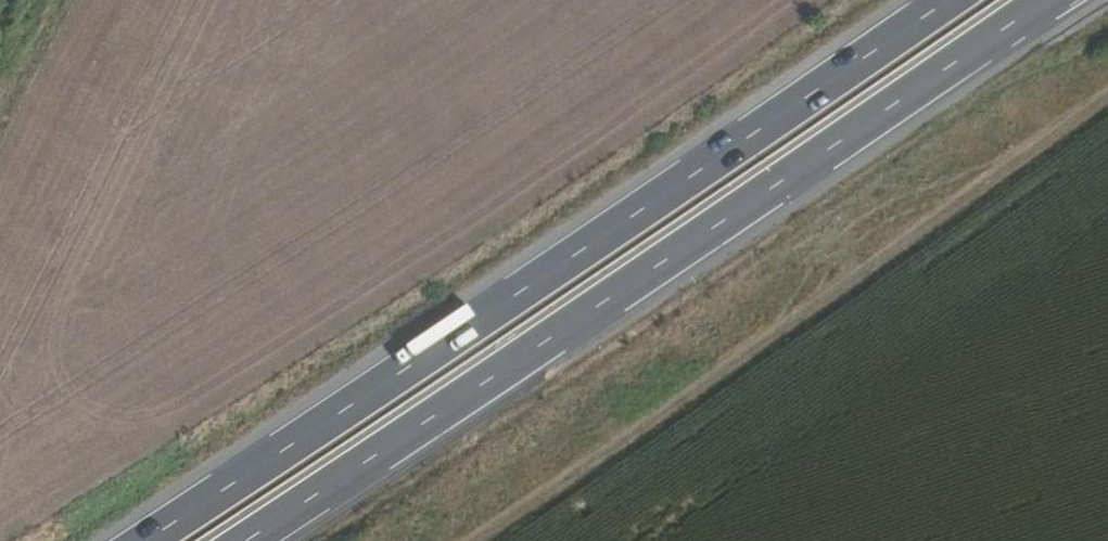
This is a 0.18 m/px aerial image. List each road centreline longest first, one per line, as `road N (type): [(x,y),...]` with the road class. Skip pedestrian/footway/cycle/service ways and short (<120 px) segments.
road 1 (trunk): [(947,0),(132,540)]
road 2 (trunk): [(235,540),(1047,0)]

